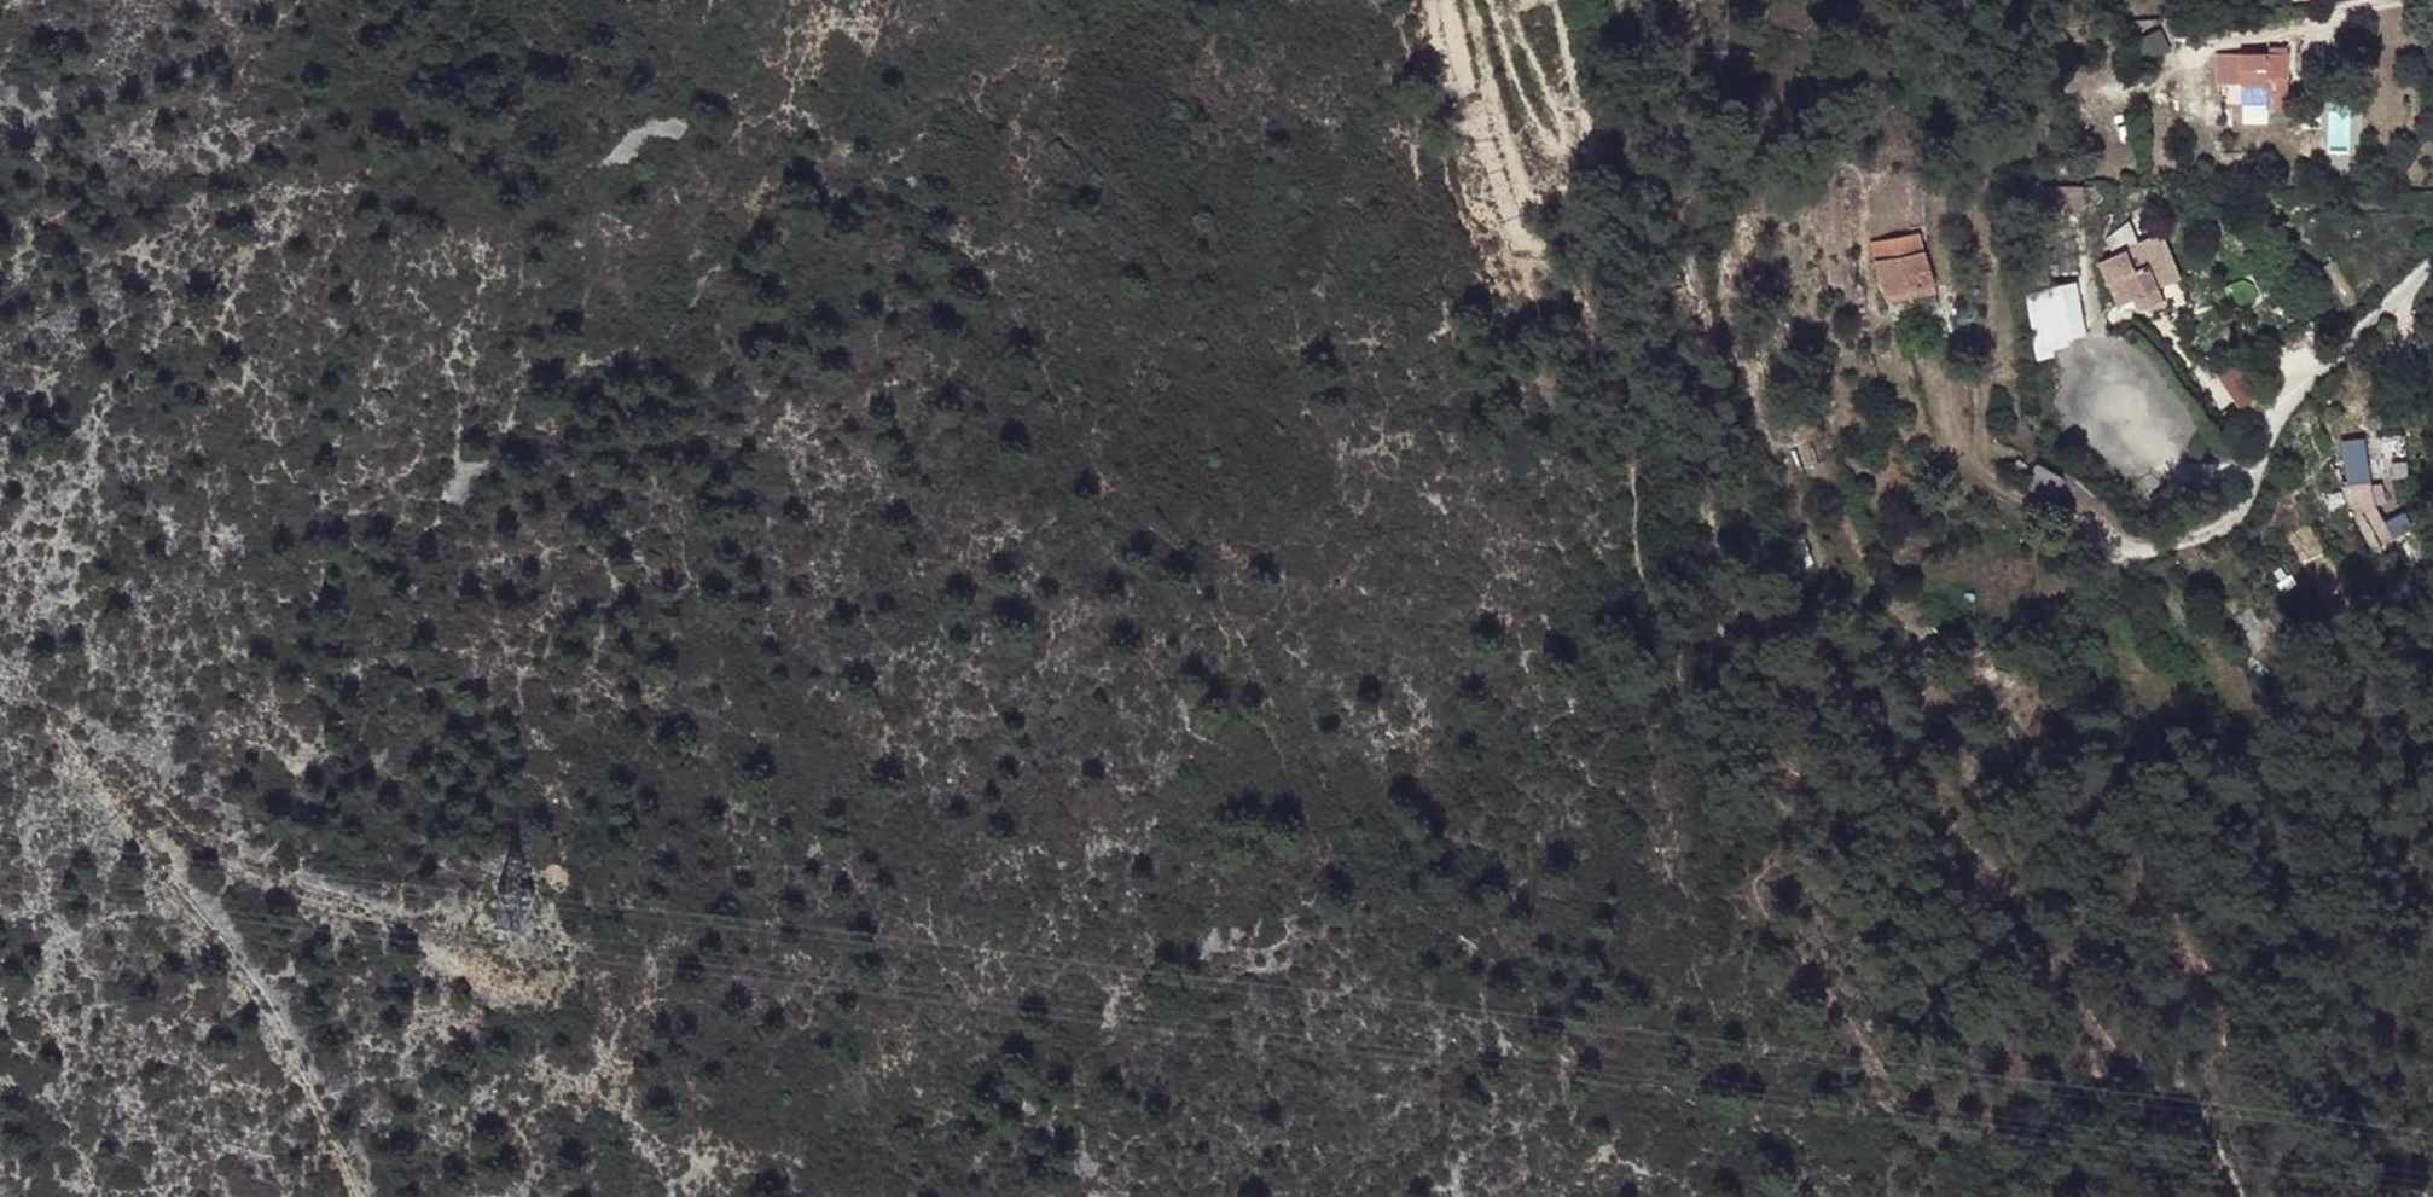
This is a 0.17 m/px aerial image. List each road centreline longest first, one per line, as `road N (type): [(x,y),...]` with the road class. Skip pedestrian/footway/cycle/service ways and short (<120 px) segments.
road 1 (track): [(370,1196),(310,1060),(161,879),(103,791),(89,749),(267,874),(429,920)]

